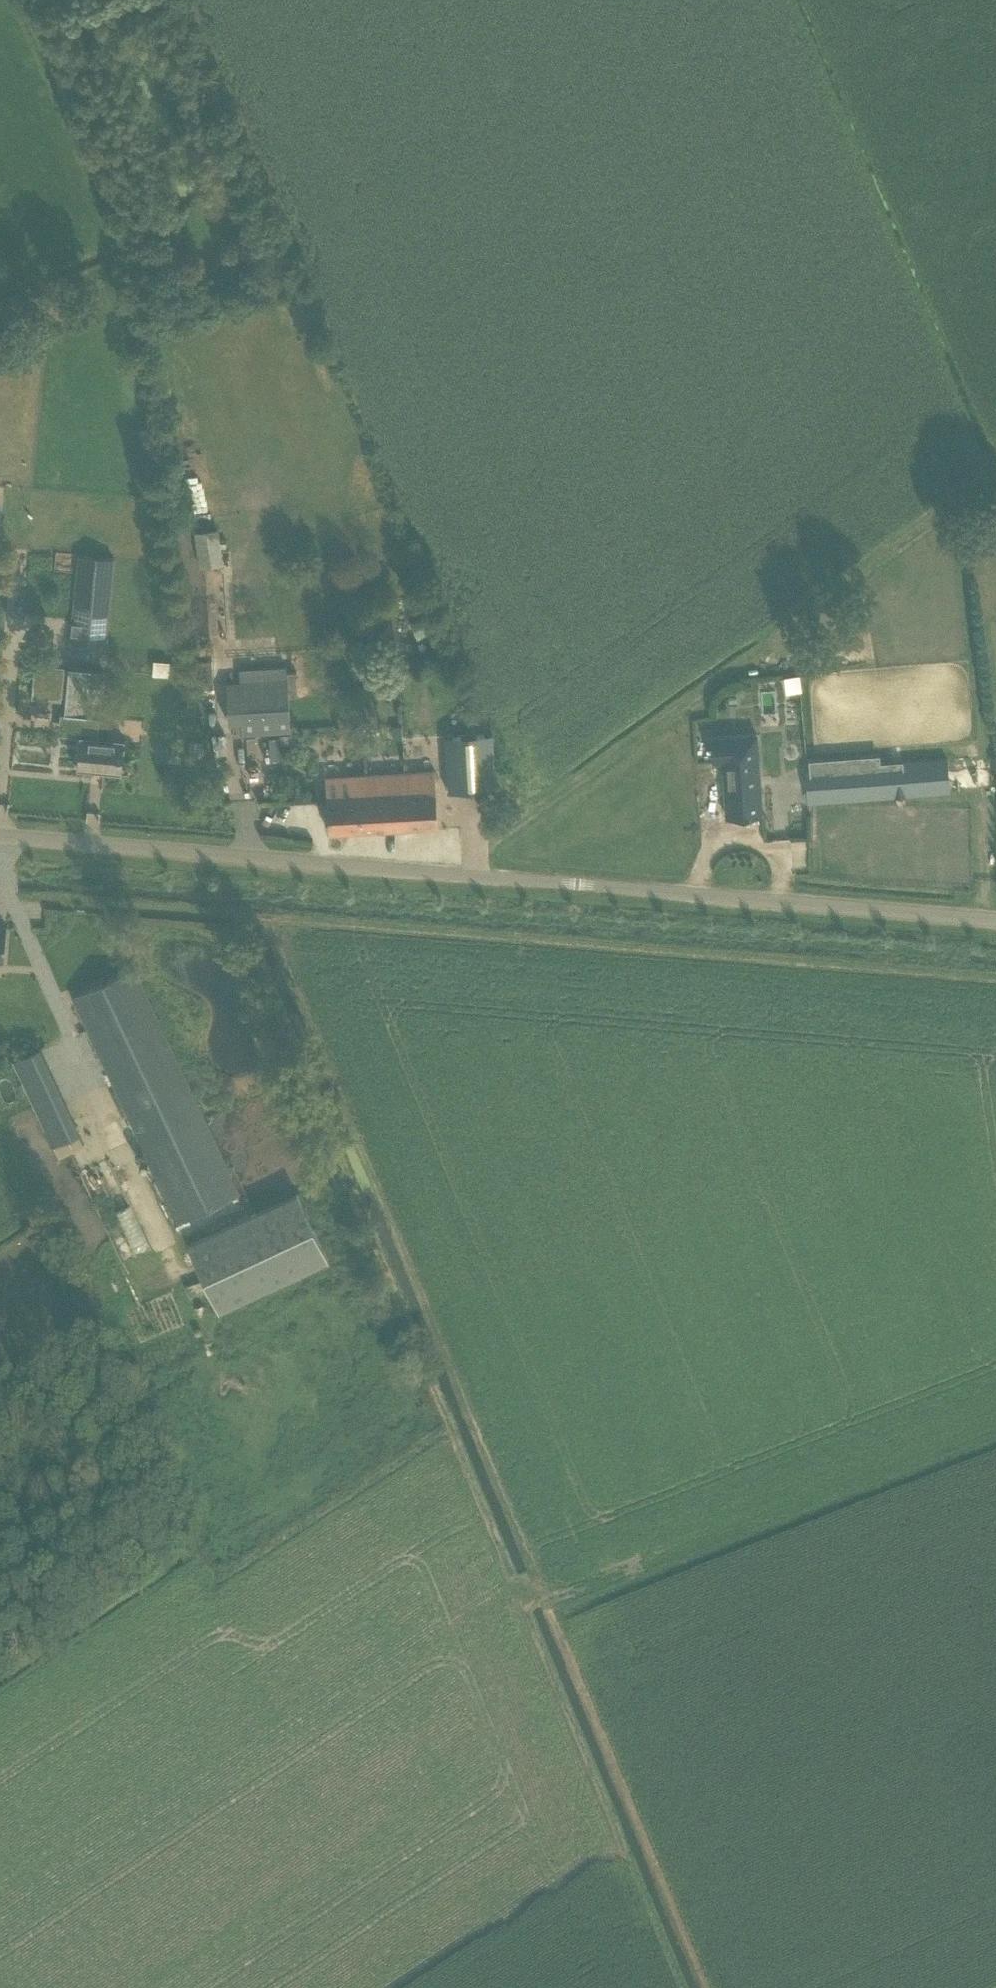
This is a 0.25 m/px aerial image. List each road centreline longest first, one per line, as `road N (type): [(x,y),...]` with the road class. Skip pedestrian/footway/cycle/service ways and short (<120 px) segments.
road 1 (unclassified): [(995,925),(0,837)]

